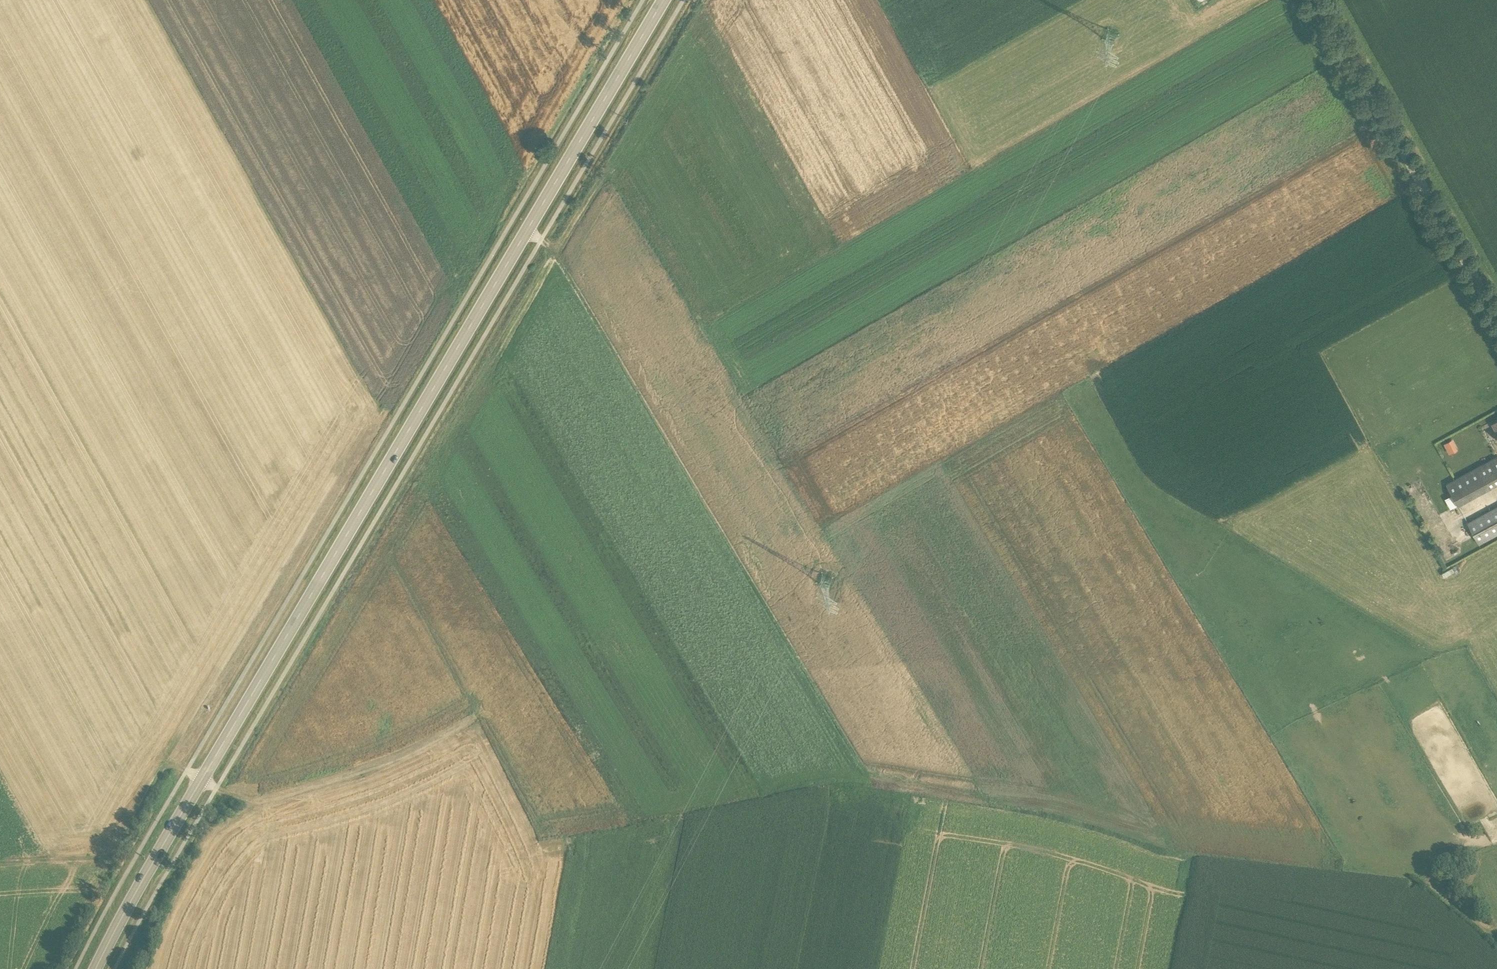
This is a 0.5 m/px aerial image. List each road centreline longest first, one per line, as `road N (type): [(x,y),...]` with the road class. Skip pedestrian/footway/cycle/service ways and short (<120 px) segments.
road 1 (primary): [(95,968),(664,0)]
road 2 (track): [(0,866),(106,863),(173,769),(236,800),(262,802),(402,758),(475,718)]
road 3 (unclassified): [(1496,318),(1320,0)]

